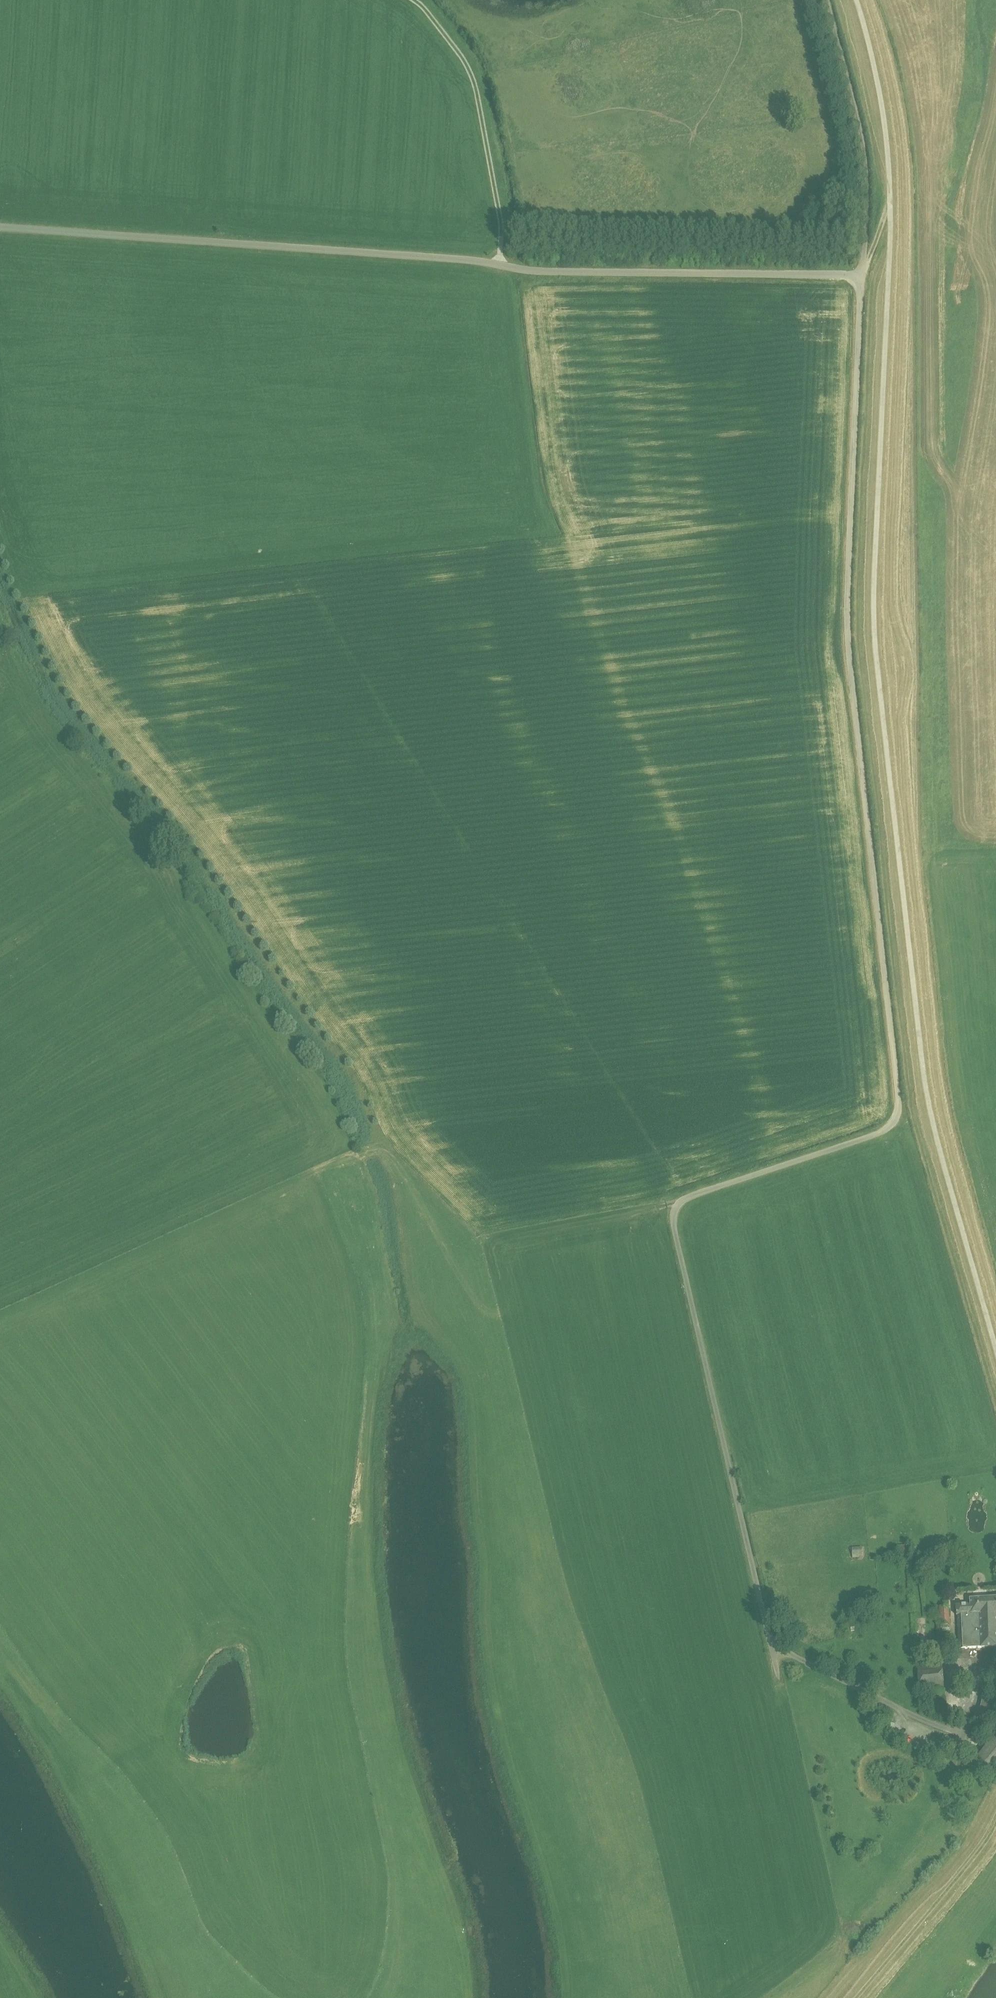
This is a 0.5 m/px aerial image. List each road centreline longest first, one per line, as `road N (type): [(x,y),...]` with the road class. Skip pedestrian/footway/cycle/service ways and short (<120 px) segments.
road 1 (unclassified): [(769,1639),(673,1218),(690,1196),(879,1134),(898,1115),(847,638),(861,275)]
road 2 (track): [(856,0),(889,158),(877,668),(926,1092),(995,1348)]
road 3 (unclassified): [(0,227),(543,271),(861,275)]
road 4 (track): [(499,264),(501,224),(476,92),(455,48),(415,0)]
road 5 (unclassified): [(861,275),(865,163),(826,0)]
road 6 (track): [(995,1825),(857,1997)]

